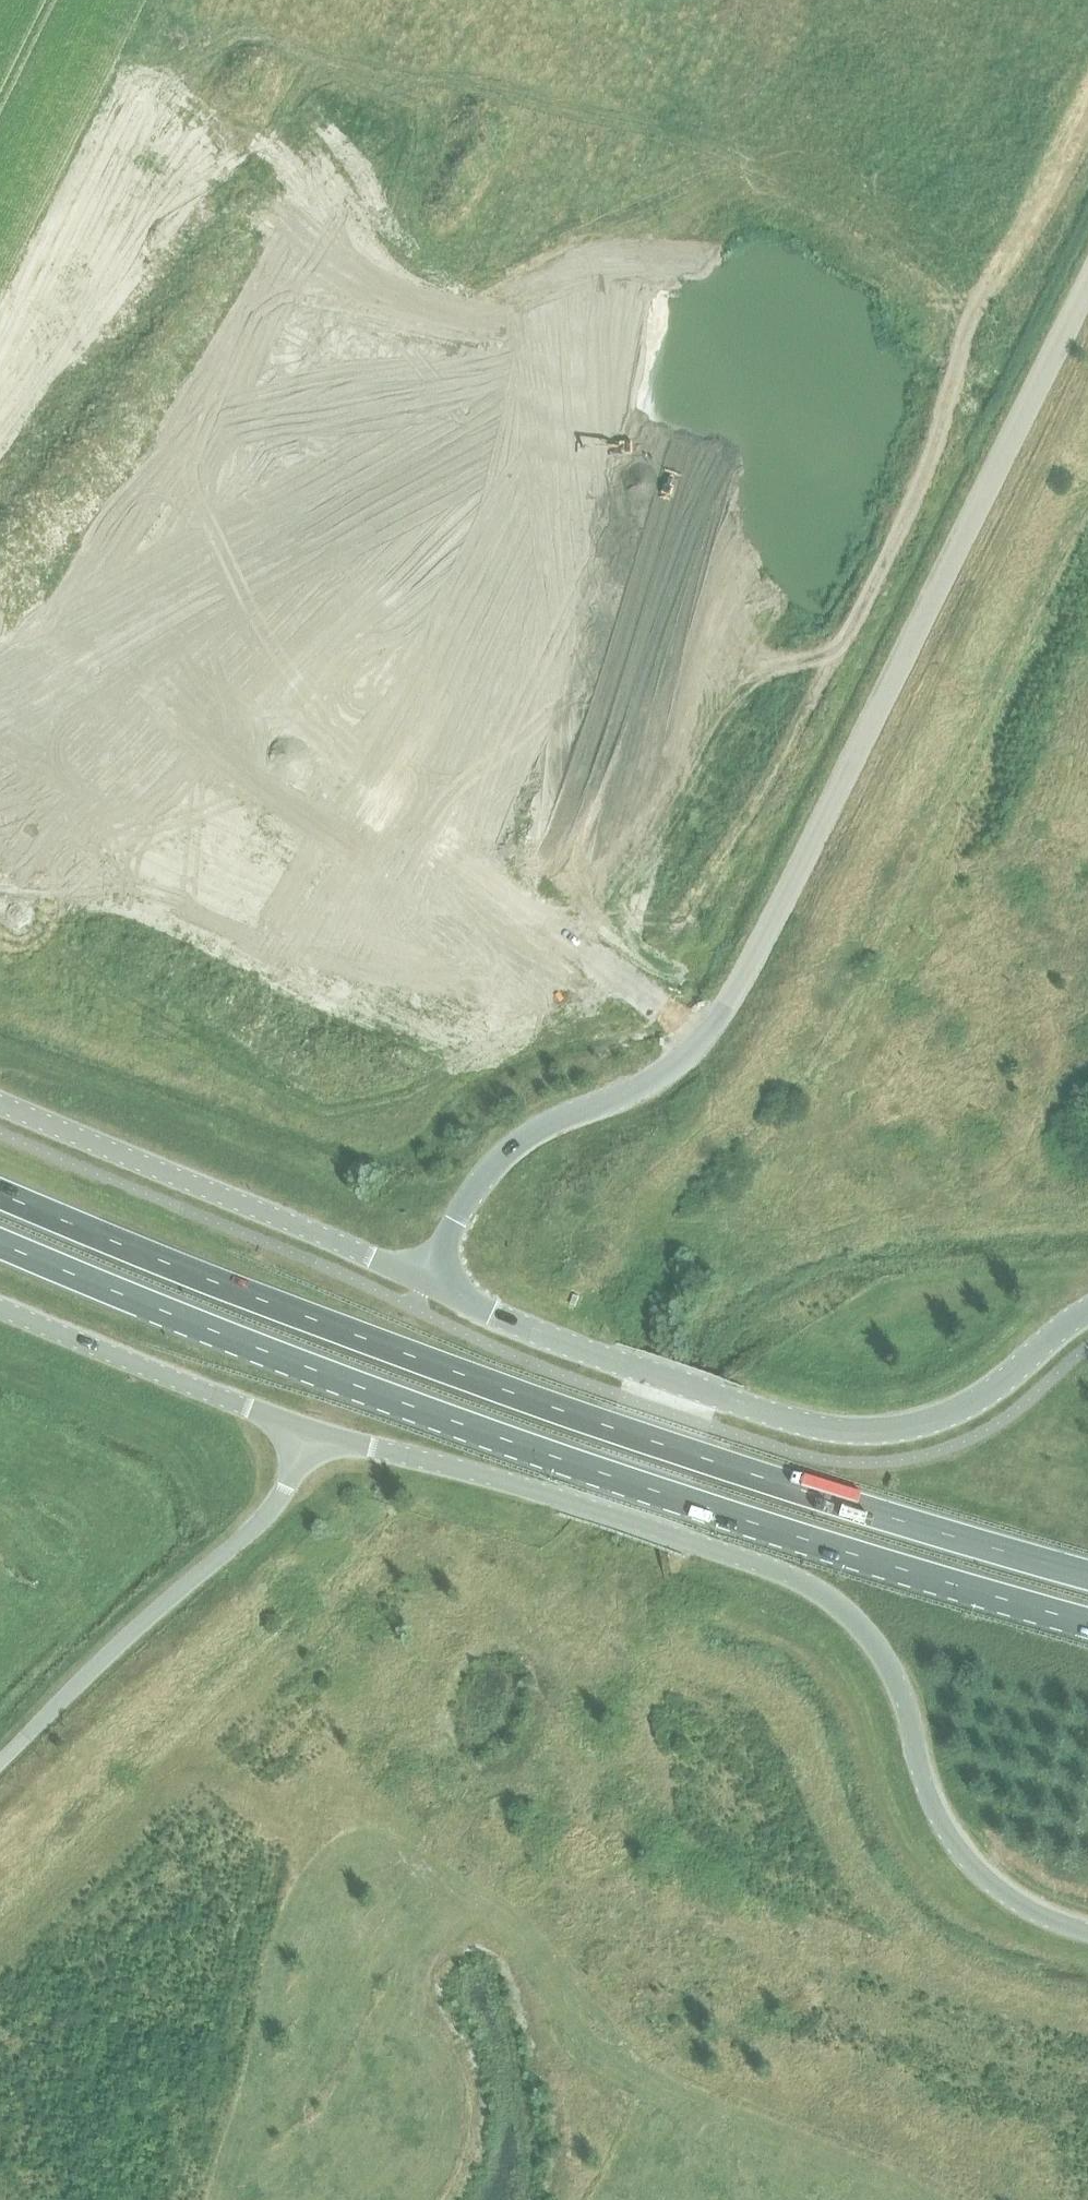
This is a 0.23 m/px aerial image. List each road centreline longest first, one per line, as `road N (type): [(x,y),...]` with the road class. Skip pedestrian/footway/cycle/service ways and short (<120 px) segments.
road 1 (unclassified): [(431,1280),(479,1181),(517,1142),(654,1077),(725,1006),(1087,259)]
road 2 (trunk): [(1087,1573),(538,1400),(303,1317),(0,1192)]
road 3 (trunk): [(0,1242),(520,1447),(1087,1621)]
road 4 (unclassified): [(314,1435),(469,1471),(787,1571),(847,1617),(883,1657),(943,1826),(979,1873),(1042,1916),(1087,1929)]
road 5 (unclassified): [(1087,1309),(968,1408),(856,1434),(712,1397),(487,1313),(431,1280)]
road 6 (unclassified): [(431,1280),(0,1104)]
road 7 (unclassified): [(0,1763),(266,1518),(314,1435)]
road 8 (unclassified): [(0,1310),(314,1435)]

